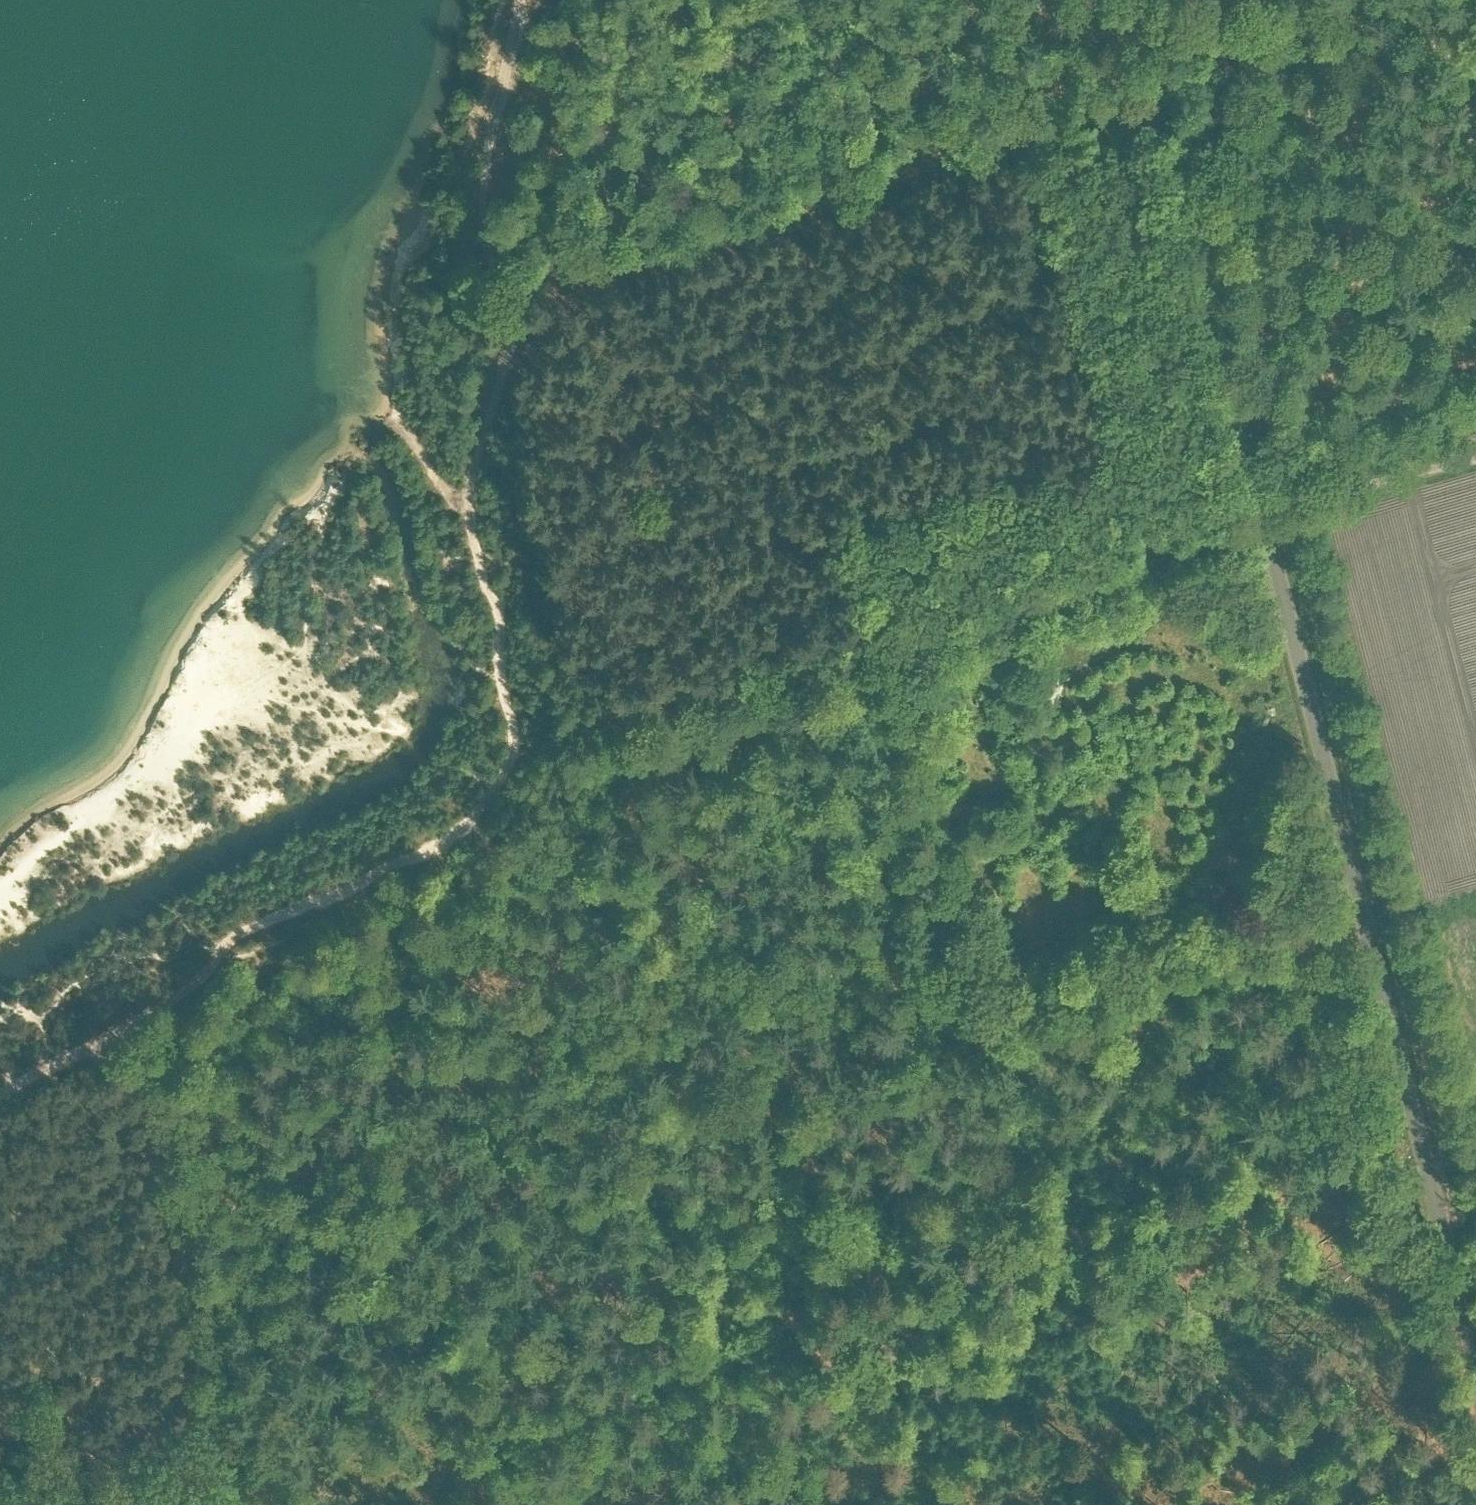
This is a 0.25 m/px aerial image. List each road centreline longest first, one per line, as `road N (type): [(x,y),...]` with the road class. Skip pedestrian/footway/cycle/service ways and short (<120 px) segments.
road 1 (tertiary): [(1475,1363),(1215,318),(1208,165),(1242,0)]
road 2 (track): [(1475,454),(1300,506)]

